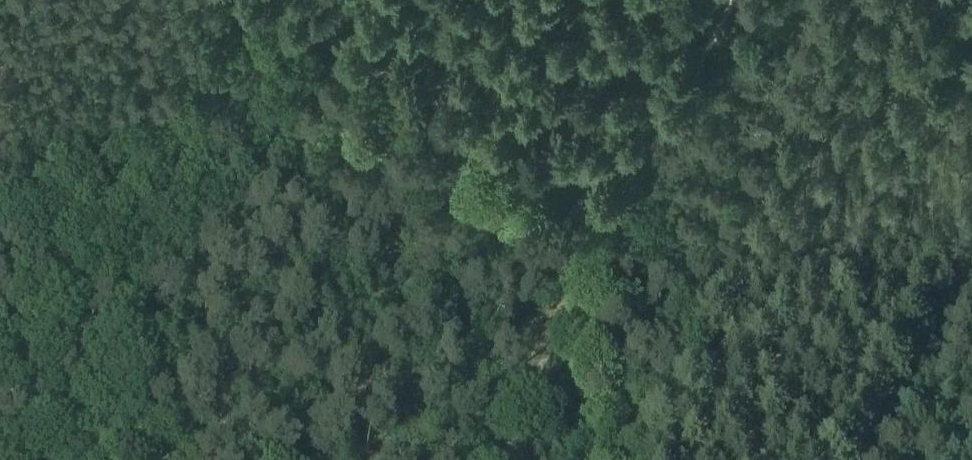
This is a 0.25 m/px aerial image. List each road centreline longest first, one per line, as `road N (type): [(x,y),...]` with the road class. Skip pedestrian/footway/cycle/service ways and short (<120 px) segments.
road 1 (track): [(252,0),(616,218)]
road 2 (track): [(502,459),(616,218)]
road 3 (track): [(616,218),(736,0)]

